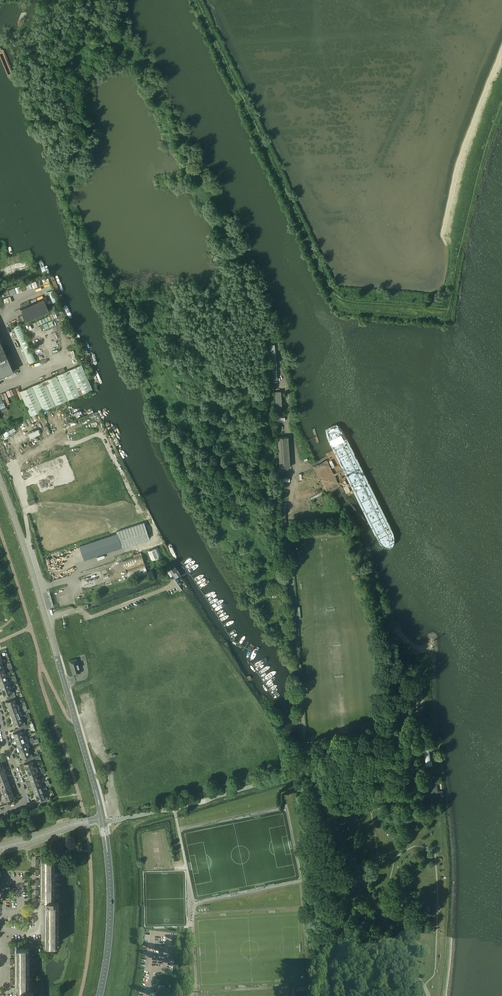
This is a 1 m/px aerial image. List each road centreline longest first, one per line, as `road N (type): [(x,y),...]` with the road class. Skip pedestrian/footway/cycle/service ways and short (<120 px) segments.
road 1 (unclassified): [(311,769),(288,526)]
road 2 (unclassified): [(334,995),(331,969),(360,875),(311,769)]
road 3 (unclassified): [(103,820),(311,769)]
road 4 (secondary): [(103,820),(46,619)]
road 5 (secondary): [(99,995),(110,921),(103,820)]
road 6 (secondary): [(46,619),(0,481)]
road 7 (unclassified): [(46,619),(79,610),(89,618),(172,587)]

